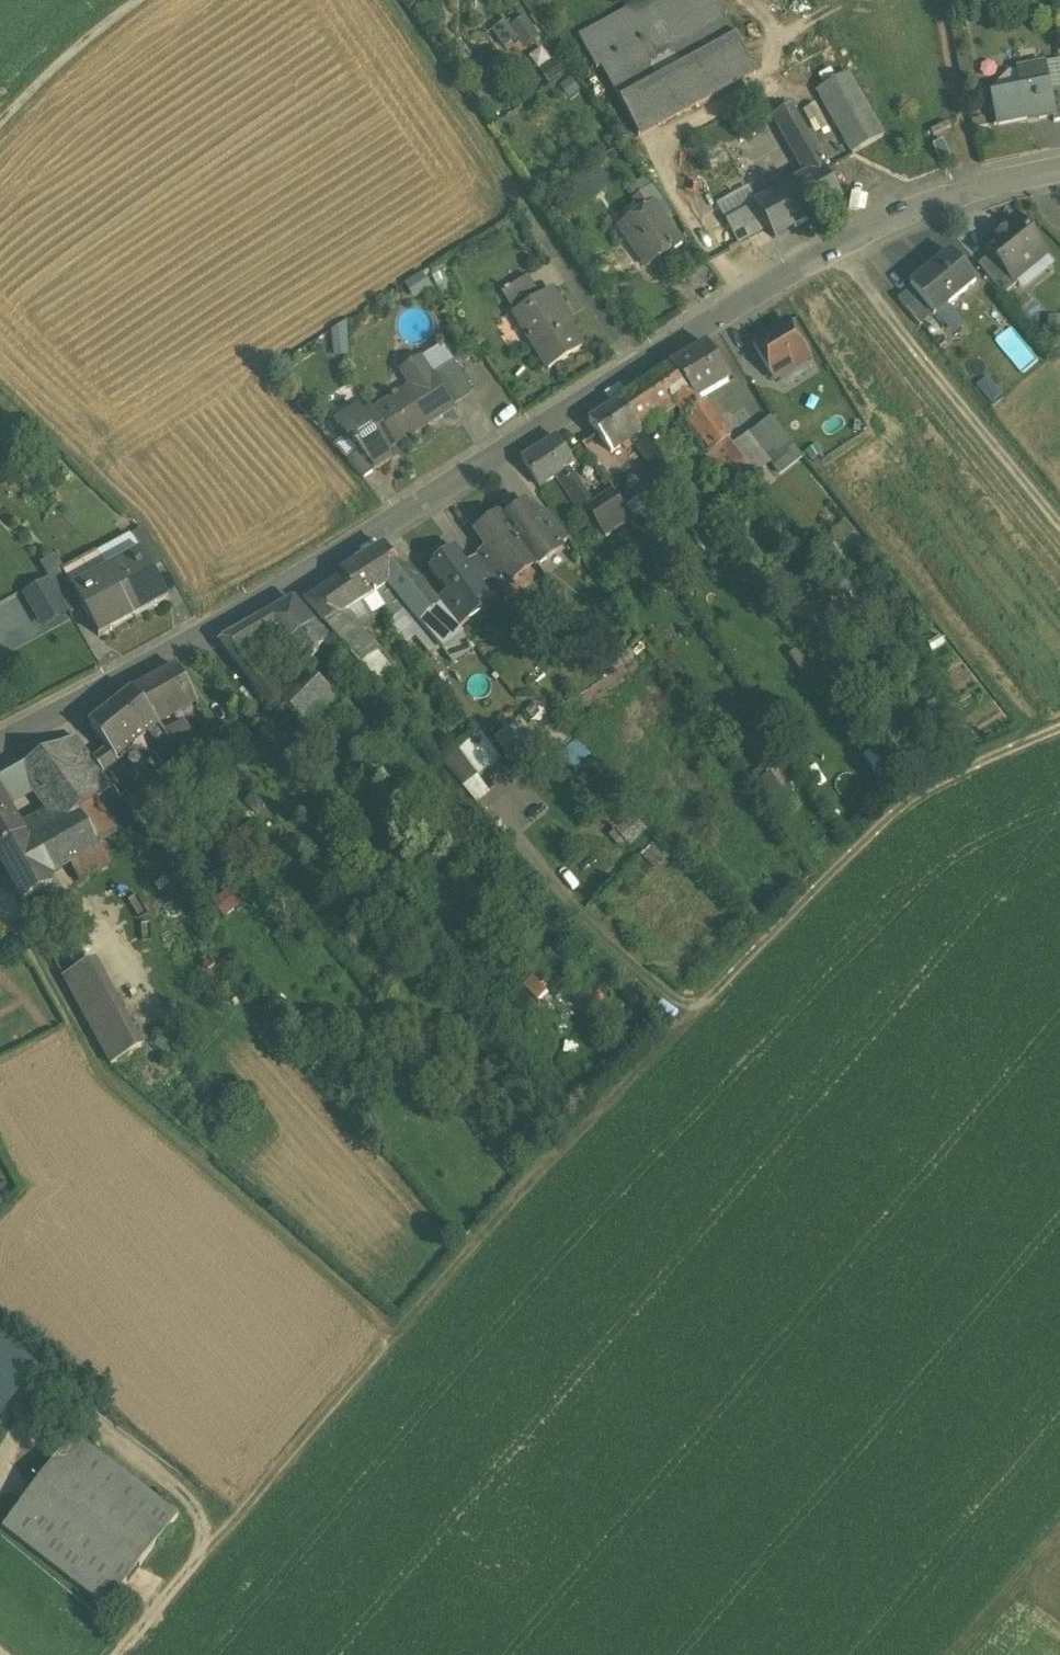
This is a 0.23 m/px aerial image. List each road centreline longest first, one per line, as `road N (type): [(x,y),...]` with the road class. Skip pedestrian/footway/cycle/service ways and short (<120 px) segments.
road 1 (track): [(137,1654),(540,1186),(934,789),(1059,729)]
road 2 (secondary): [(0,739),(832,249),(932,202),(1059,172)]
road 3 (track): [(0,894),(111,1086),(410,1335)]
road 4 (track): [(832,249),(1059,526)]
road 5 (track): [(541,229),(384,0)]
road 6 (track): [(0,130),(82,40),(144,0)]
road 7 (track): [(1059,1536),(957,1654)]

